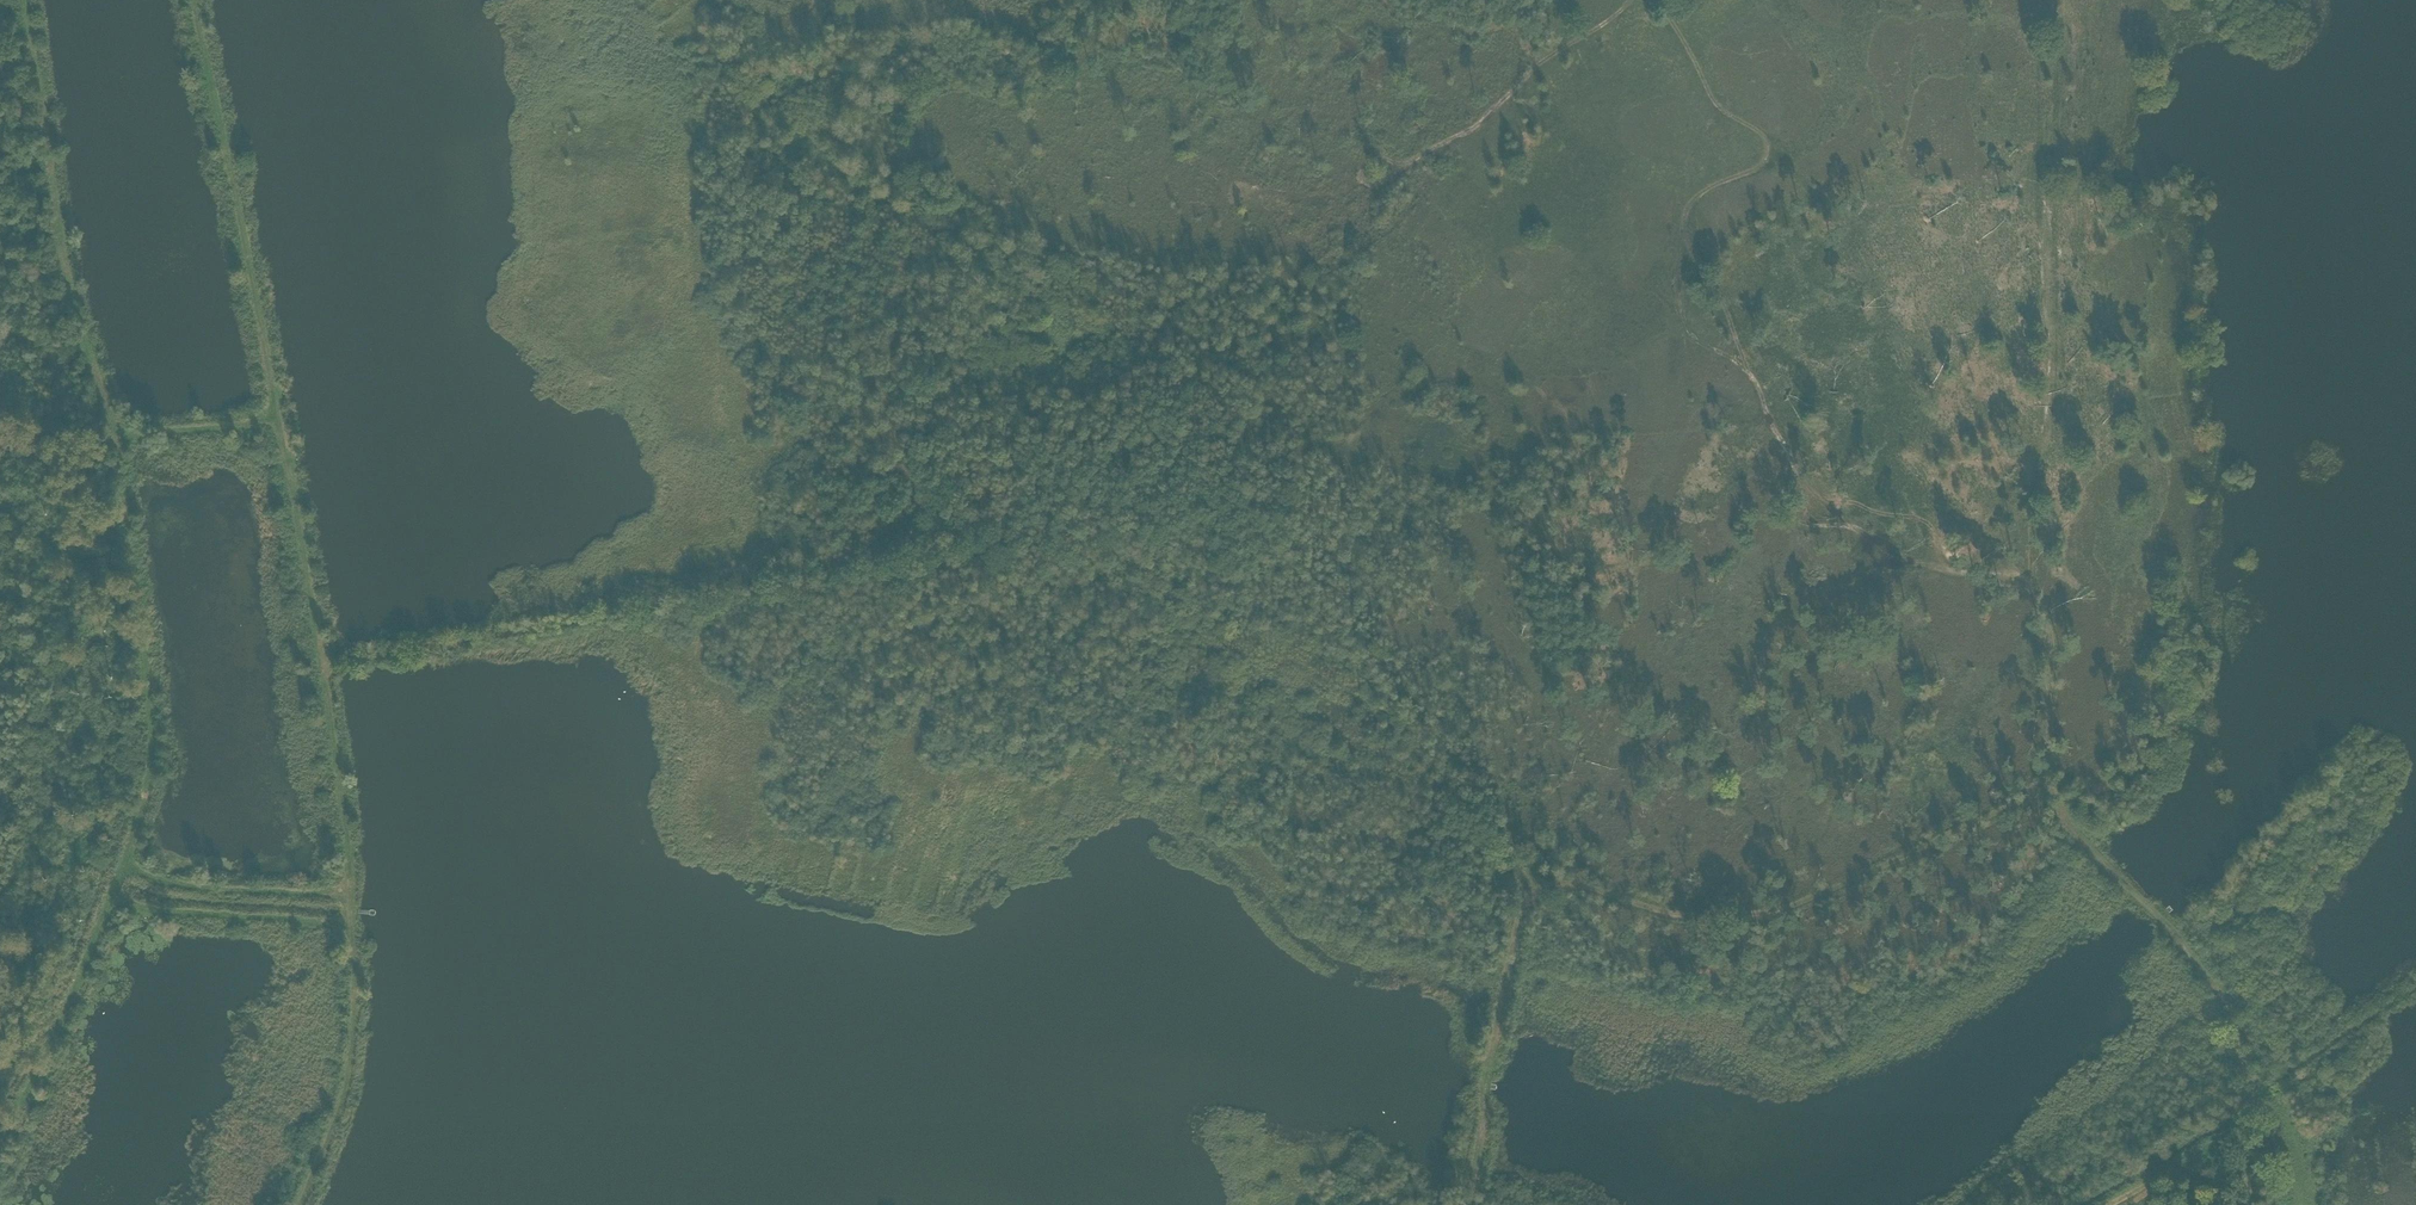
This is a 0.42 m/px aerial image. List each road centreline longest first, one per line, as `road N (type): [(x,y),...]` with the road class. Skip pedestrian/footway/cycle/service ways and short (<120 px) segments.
road 1 (track): [(1466,1204),(1521,872),(1711,922),(1775,911),(2048,789),(2228,1009),(2249,1204)]
road 2 (track): [(188,0),(264,345),(348,877),(354,994),(341,1097),(297,1204)]

